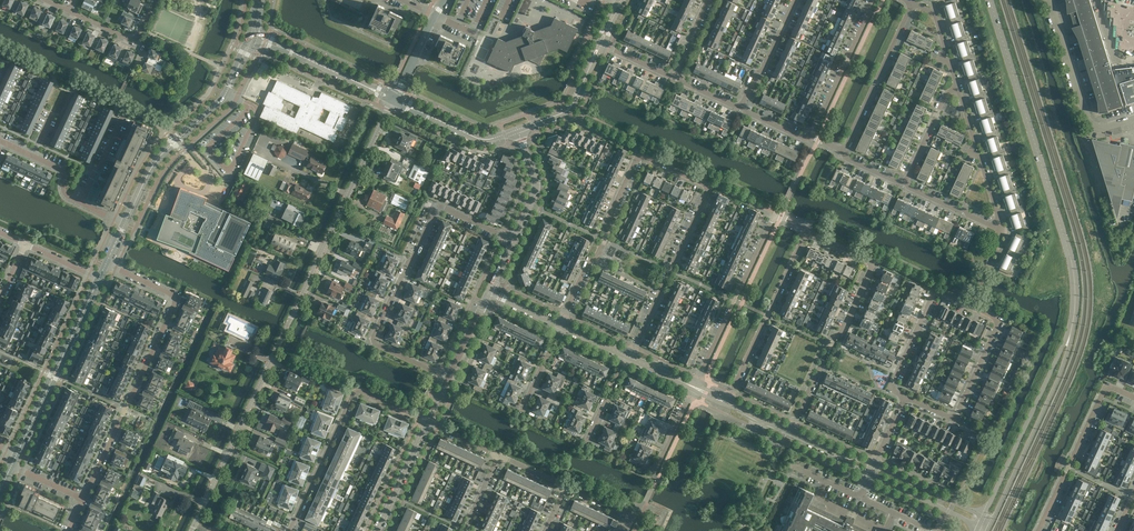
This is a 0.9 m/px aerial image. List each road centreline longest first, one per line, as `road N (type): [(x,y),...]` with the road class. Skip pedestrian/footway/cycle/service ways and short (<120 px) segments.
road 1 (tertiary): [(195,524),(394,99)]
road 2 (tertiary): [(1072,326),(1068,249),(990,0)]
road 3 (residential): [(450,377),(374,340),(375,333),(439,206),(513,241)]
road 4 (residential): [(106,264),(178,298),(82,499)]
road 5 (residential): [(955,420),(998,326),(970,306),(933,296),(890,388)]
road 6 (unclassified): [(630,357),(709,185),(640,157)]
road 7 (tertiary): [(993,519),(1058,380),(1072,326)]
road 8 (tertiary): [(1072,326),(984,515)]
road 9 (tertiary): [(17,454),(100,277)]
road 10 (residential): [(1133,398),(1106,385),(1038,530)]
road 11 (unclassified): [(695,387),(776,215)]
road 12 (unclassified): [(729,403),(806,231)]
road 13 (unclassified): [(790,430),(873,262)]
road 14 (unclassified): [(561,324),(640,157)]
road 15 (unclassified): [(1133,120),(1101,127),(1090,120),(1049,0)]
road 16 (residential): [(844,151),(913,3)]
road 17 (residential): [(289,530),(356,391)]
road 18 (residential): [(809,136),(874,0)]
road 19 (residential): [(1001,230),(958,89)]
road 20 (tertiary): [(394,99),(478,138),(518,130)]

